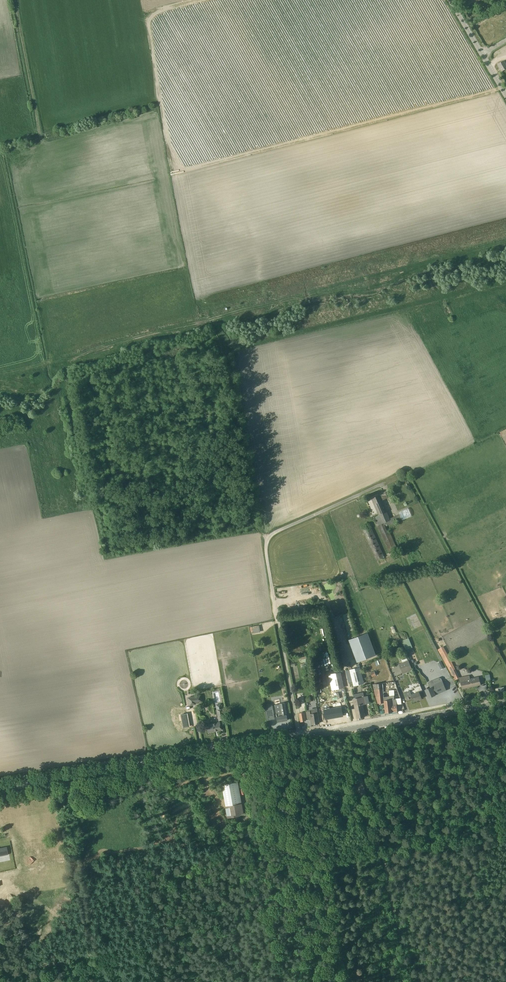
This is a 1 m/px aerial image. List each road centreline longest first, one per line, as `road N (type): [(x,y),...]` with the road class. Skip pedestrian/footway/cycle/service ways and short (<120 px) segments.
road 1 (tertiary): [(0,790),(300,738)]
road 2 (unclassified): [(300,738),(272,547),(282,532),(354,500)]
road 3 (tertiary): [(300,738),(505,703)]
road 4 (track): [(41,138),(16,0)]

